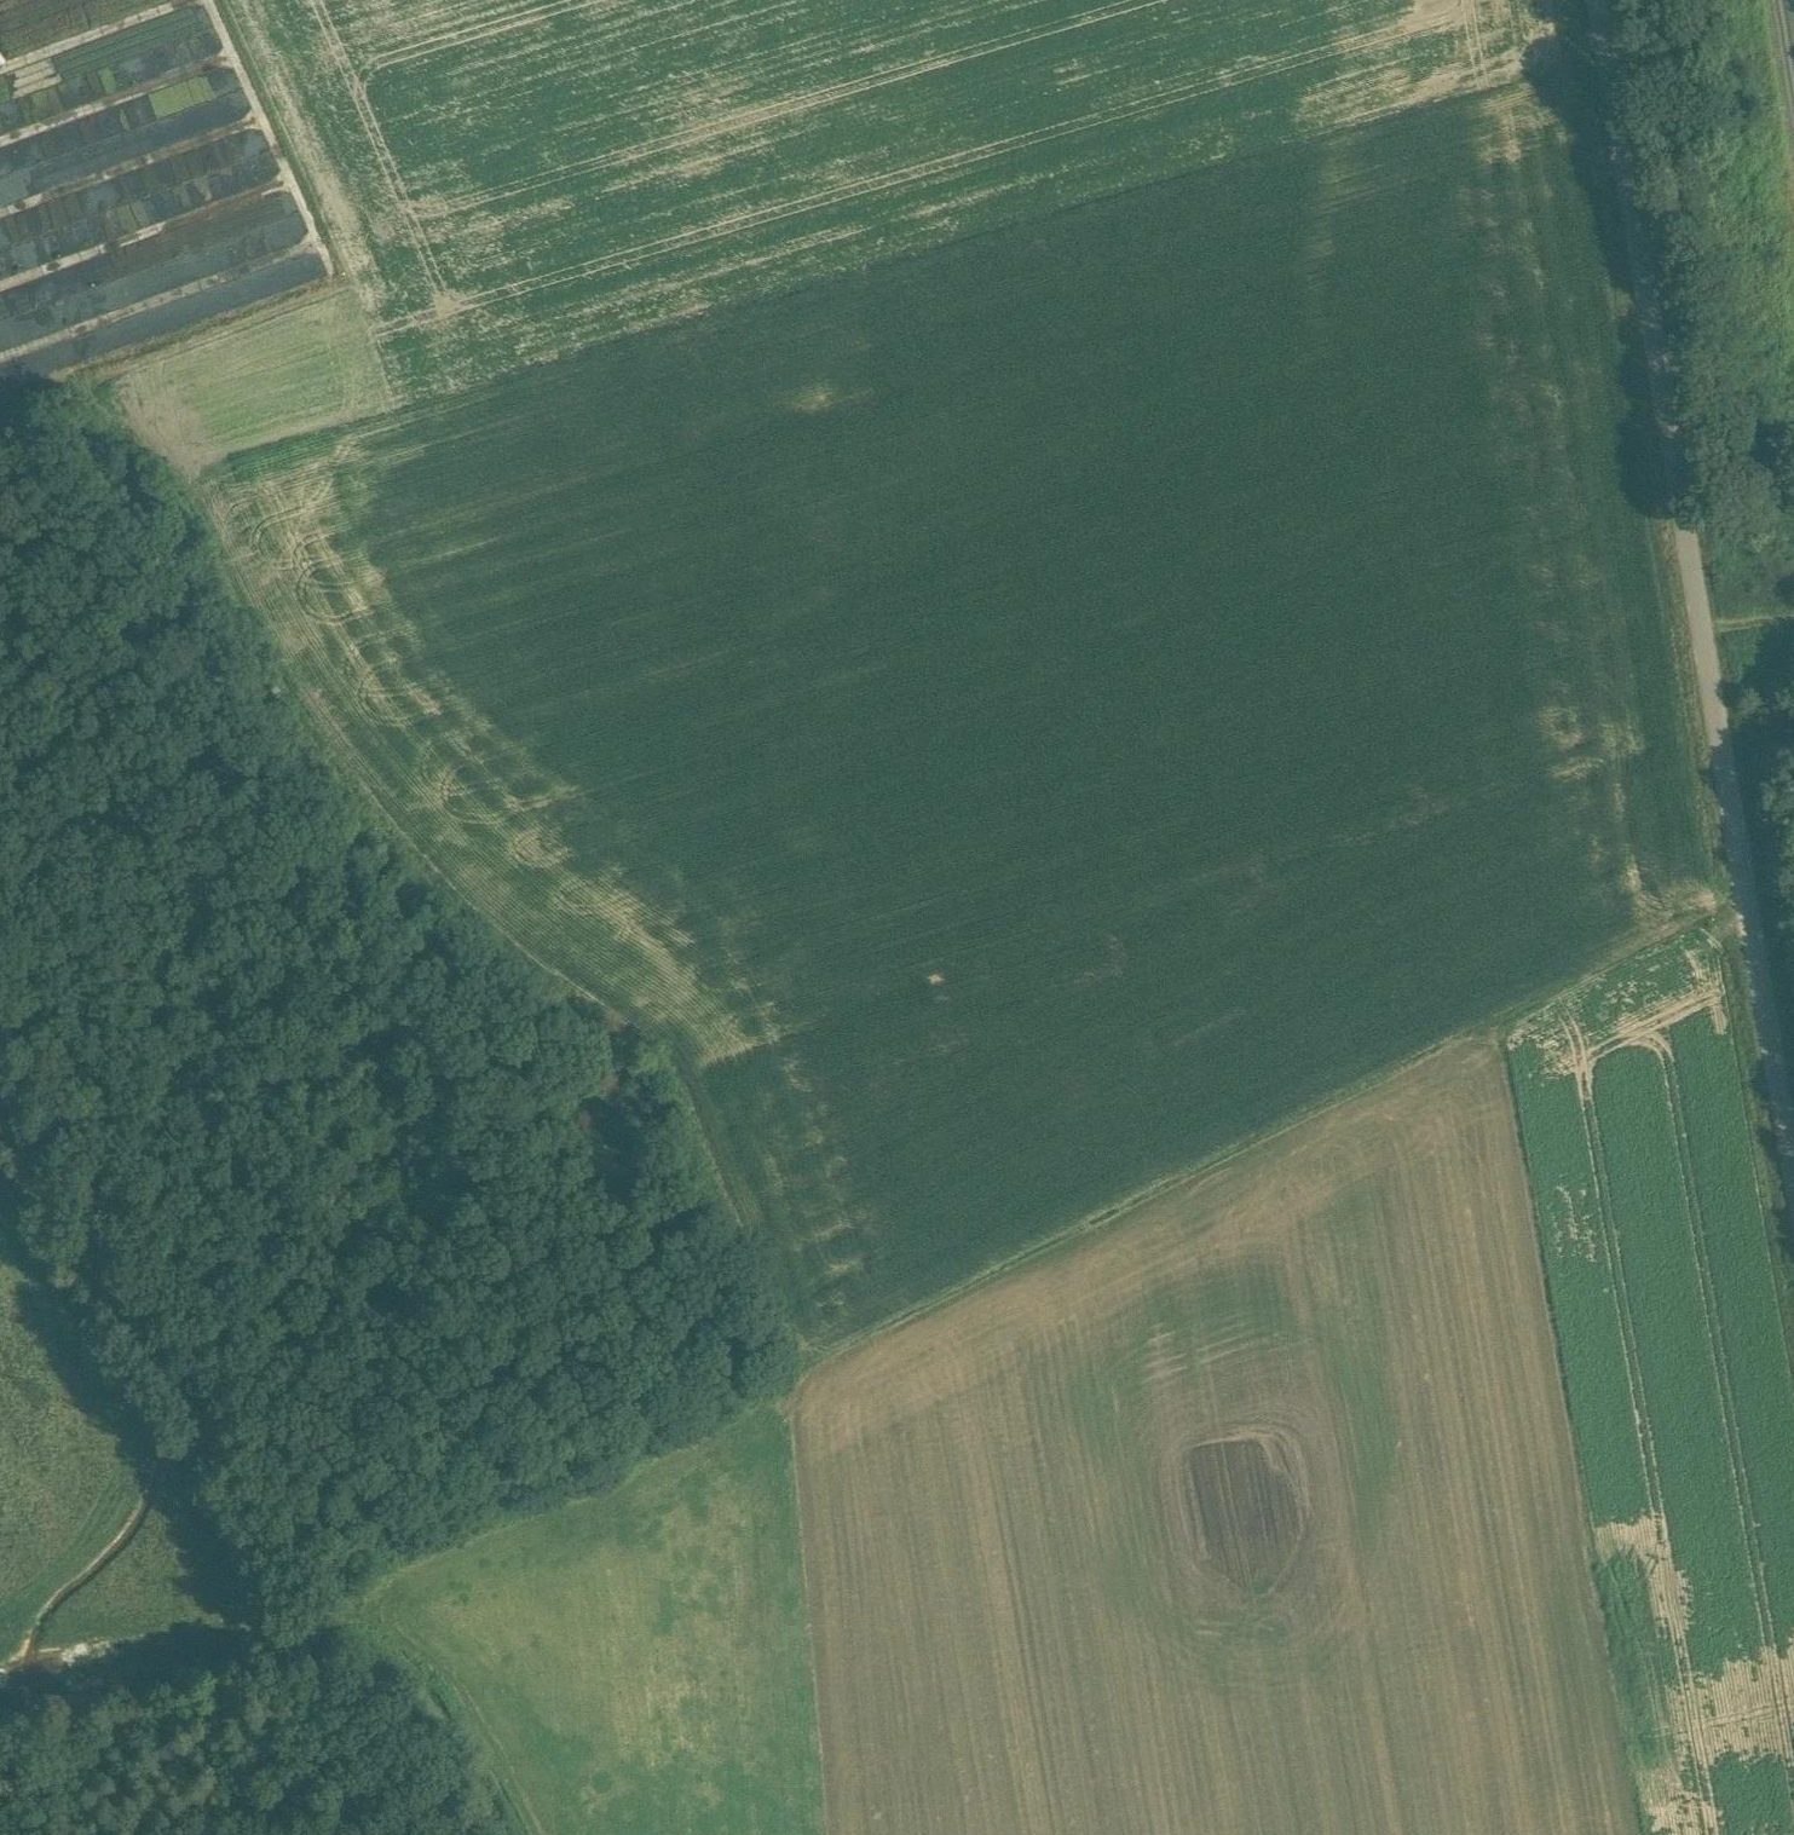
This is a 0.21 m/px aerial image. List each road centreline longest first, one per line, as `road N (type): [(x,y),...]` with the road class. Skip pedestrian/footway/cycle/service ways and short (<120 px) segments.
road 1 (unclassified): [(1793,1183),(1597,0)]

